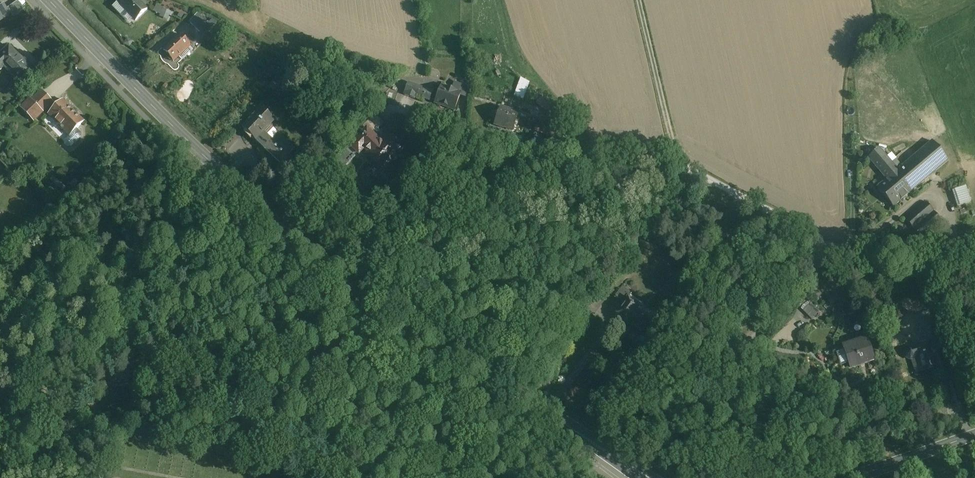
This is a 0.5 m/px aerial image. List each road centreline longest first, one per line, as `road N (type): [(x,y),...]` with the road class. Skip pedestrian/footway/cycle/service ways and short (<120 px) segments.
road 1 (secondary): [(48,0),(243,189),(607,455)]
road 2 (residential): [(823,251),(732,361),(607,455)]
road 3 (secondary): [(850,477),(974,428)]

